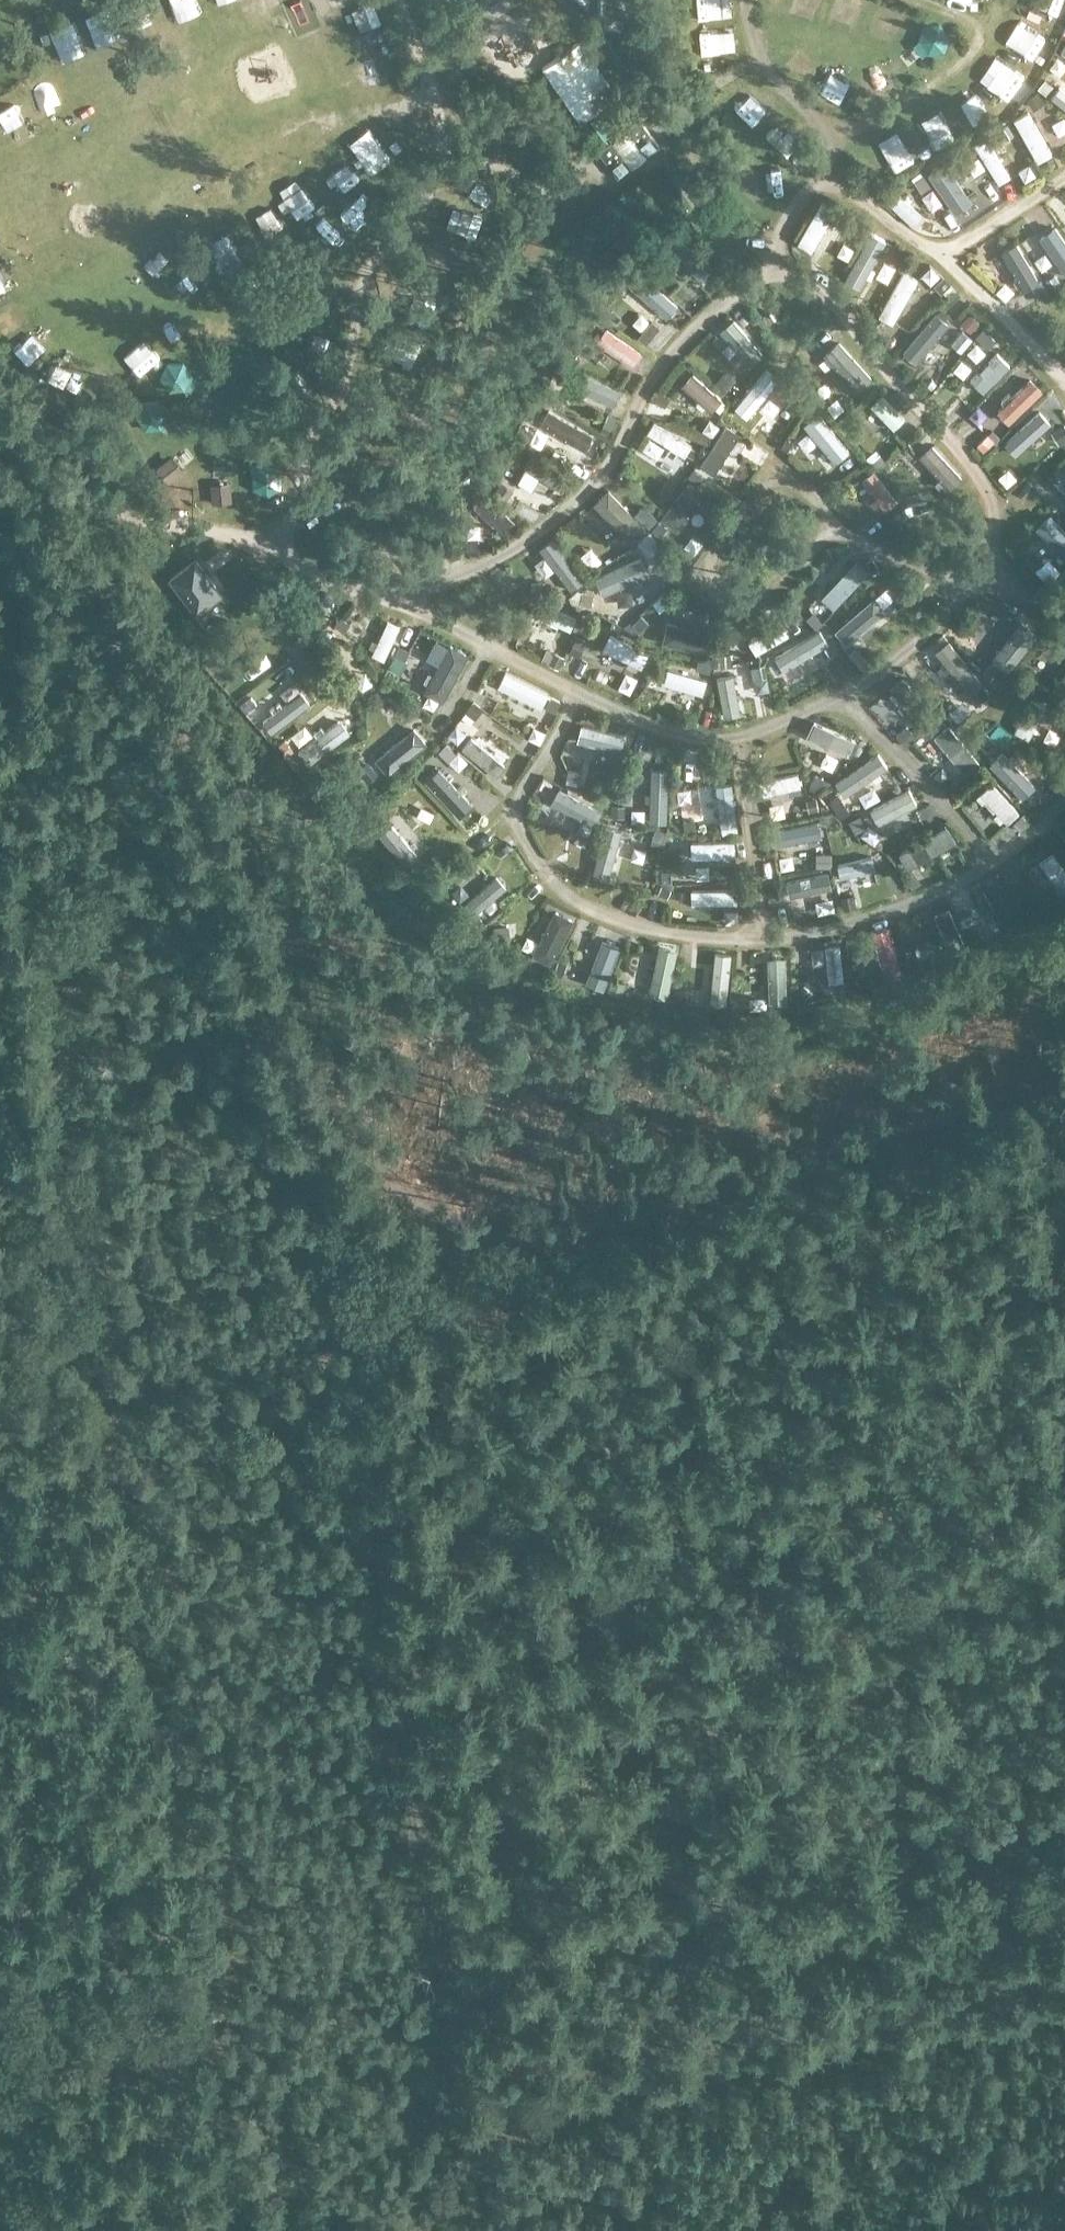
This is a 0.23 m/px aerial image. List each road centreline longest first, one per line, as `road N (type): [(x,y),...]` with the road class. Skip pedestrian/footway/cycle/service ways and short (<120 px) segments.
road 1 (track): [(31,461),(163,680),(318,1141),(339,1147),(424,1210),(476,1234),(565,1234),(1064,1081)]
road 2 (track): [(477,2230),(320,1200),(318,1141)]
road 3 (track): [(576,690),(516,815),(534,859),(561,891),(637,922),(727,939),(844,926),(964,880),(1064,799)]
road 4 (track): [(1064,2005),(461,2125)]

